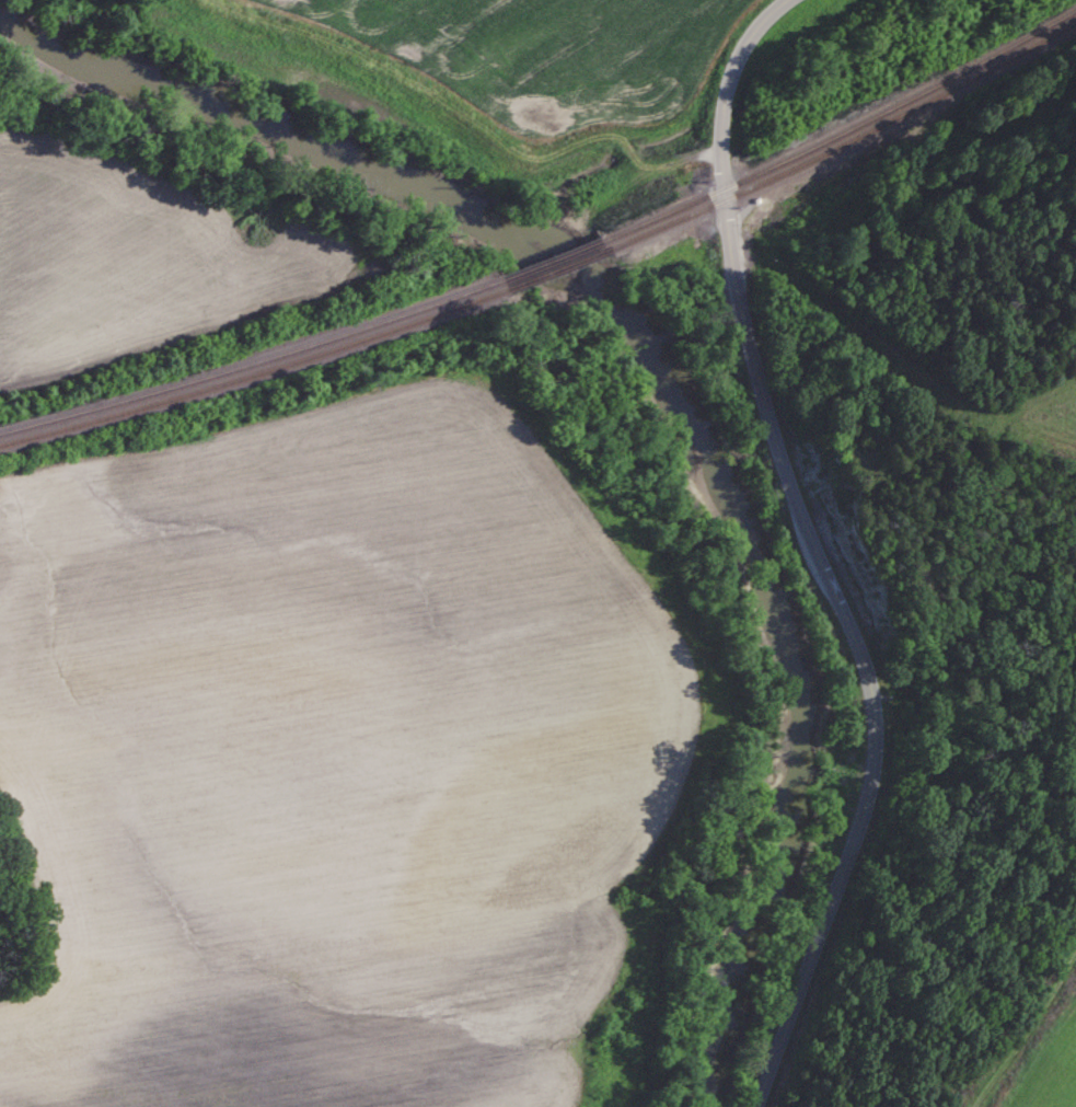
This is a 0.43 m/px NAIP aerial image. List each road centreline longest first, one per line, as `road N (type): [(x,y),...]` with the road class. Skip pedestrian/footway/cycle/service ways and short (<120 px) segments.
road 1 (secondary): [(753,1106),(875,747),(861,665),(773,441),(734,281),(718,165),(720,103),(734,59),(786,0)]

